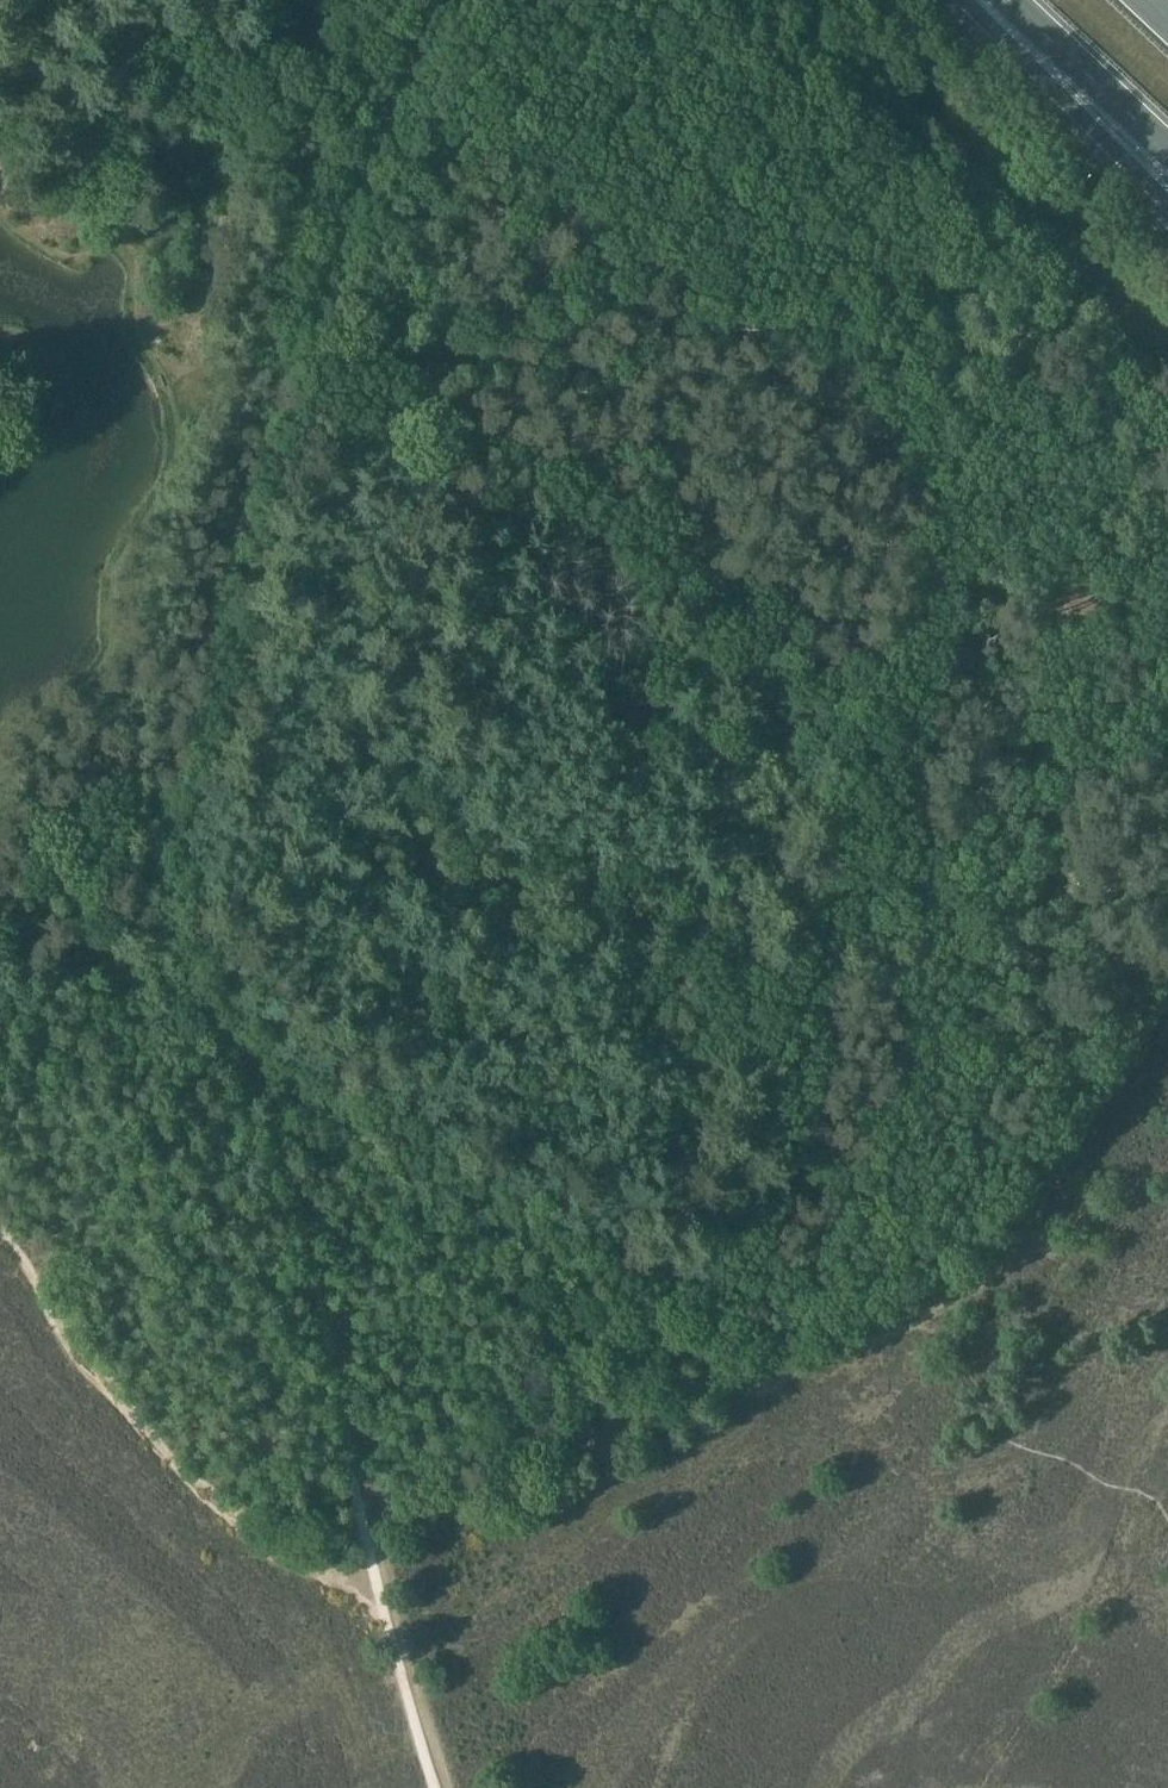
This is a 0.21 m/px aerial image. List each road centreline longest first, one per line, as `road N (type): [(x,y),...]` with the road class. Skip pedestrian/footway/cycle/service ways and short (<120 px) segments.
road 1 (unclassified): [(421,0),(326,253)]
road 2 (motorway): [(1004,0),(1167,158)]

